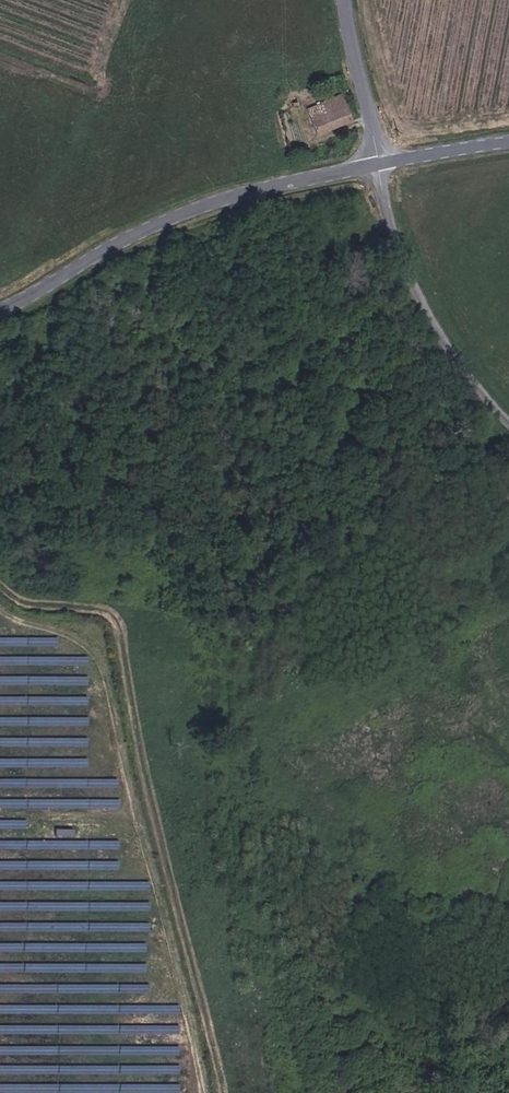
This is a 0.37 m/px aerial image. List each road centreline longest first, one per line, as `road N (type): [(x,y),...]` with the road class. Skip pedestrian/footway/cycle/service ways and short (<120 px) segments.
road 1 (tertiary): [(0,311),(191,211),(382,164)]
road 2 (unclassified): [(382,164),(396,246),(432,325),(508,425)]
road 3 (unclassified): [(347,0),(382,164)]
road 4 (tertiary): [(382,164),(508,143)]

